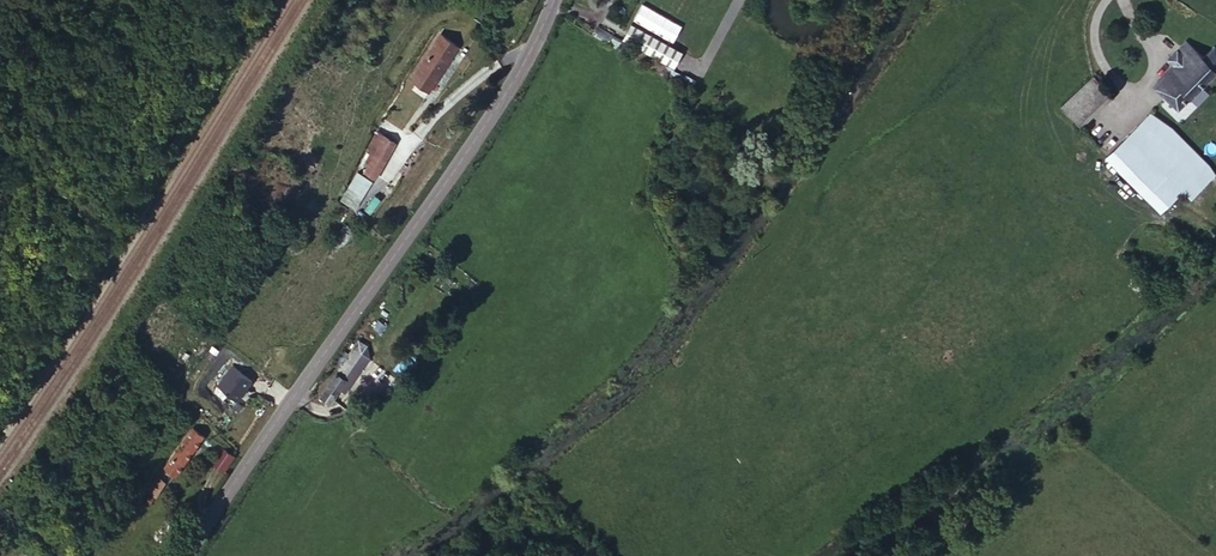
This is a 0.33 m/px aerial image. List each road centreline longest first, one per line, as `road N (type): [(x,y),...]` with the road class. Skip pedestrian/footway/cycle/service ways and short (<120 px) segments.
road 1 (tertiary): [(192,555),(502,101),(553,0)]

